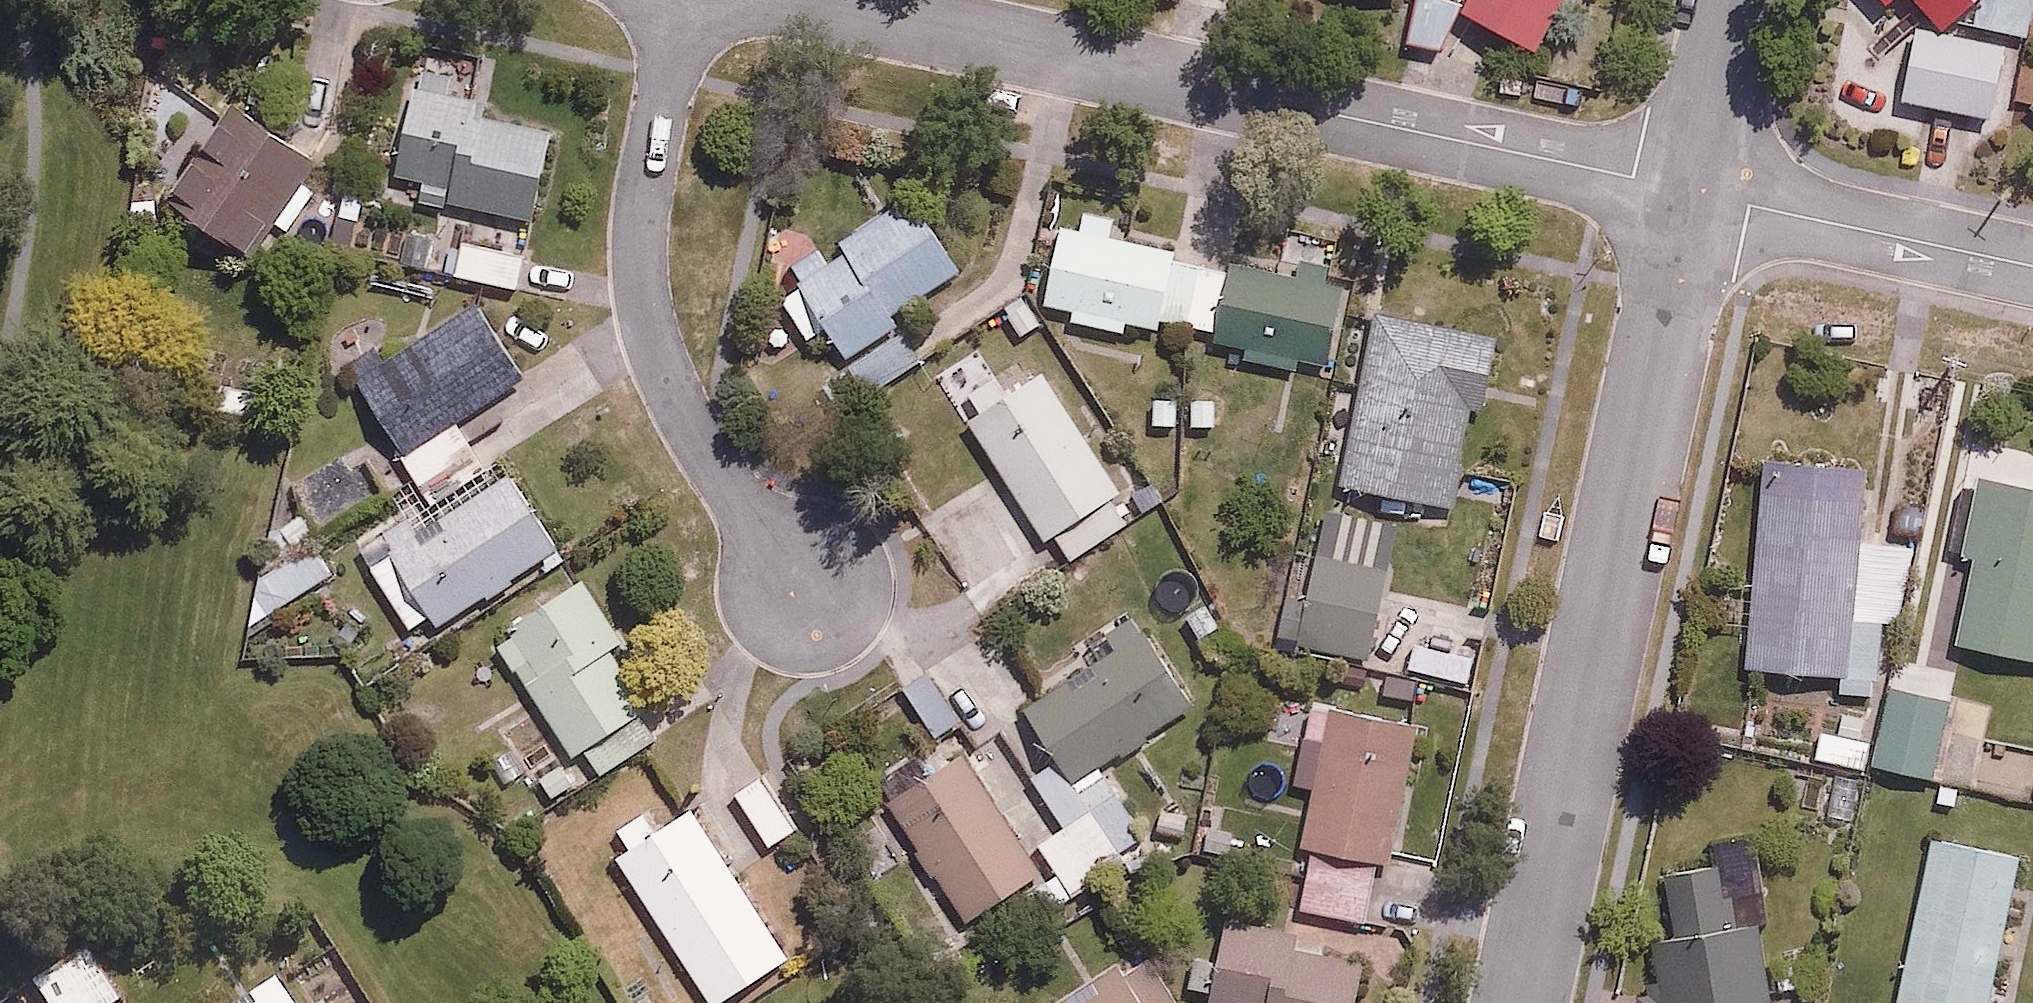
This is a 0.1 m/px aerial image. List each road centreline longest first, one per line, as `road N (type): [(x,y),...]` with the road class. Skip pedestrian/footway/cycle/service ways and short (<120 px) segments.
road 1 (residential): [(1692,189),(780,0)]
road 2 (residential): [(1692,189),(1518,1002)]
road 3 (residential): [(684,0),(644,247),(661,370),(804,591)]
road 4 (residential): [(2032,267),(1692,189)]
road 5 (residential): [(1731,0),(1692,189)]

